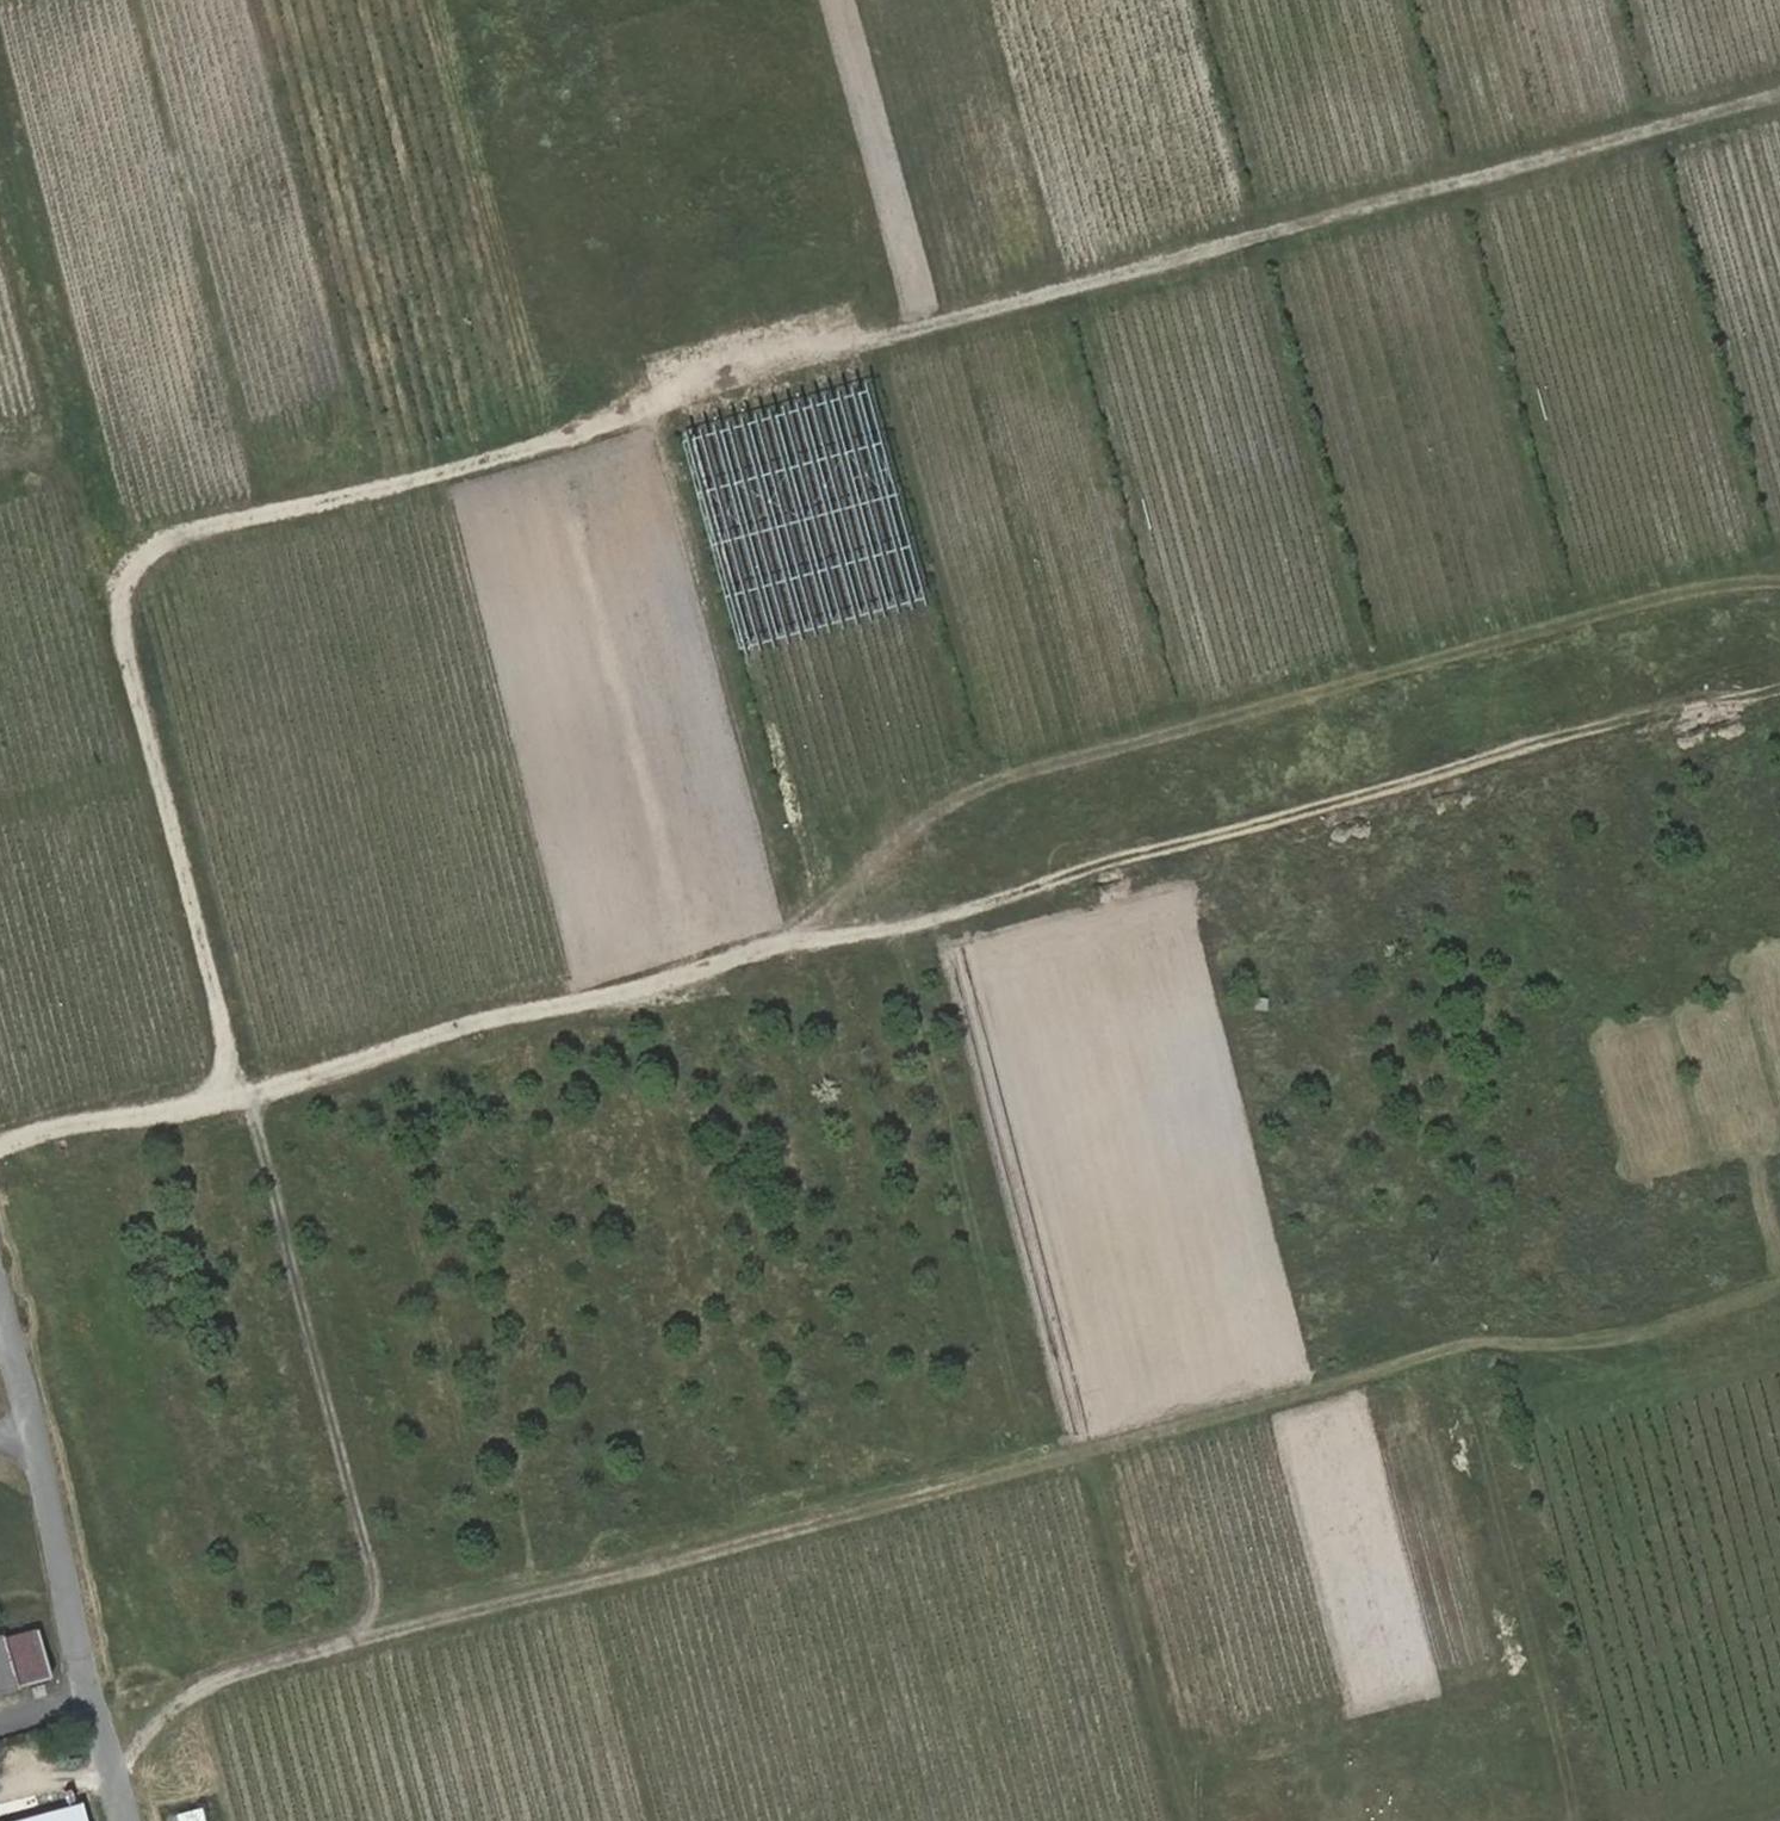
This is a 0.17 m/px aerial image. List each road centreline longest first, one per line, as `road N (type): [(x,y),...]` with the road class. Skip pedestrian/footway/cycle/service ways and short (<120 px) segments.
road 1 (track): [(1779,689),(948,912),(0,1141)]
road 2 (track): [(1779,90),(696,395),(655,416),(626,450),(619,504),(712,860),(714,903),(703,943),(681,979)]
road 3 (track): [(948,912),(983,942),(1204,1820)]

